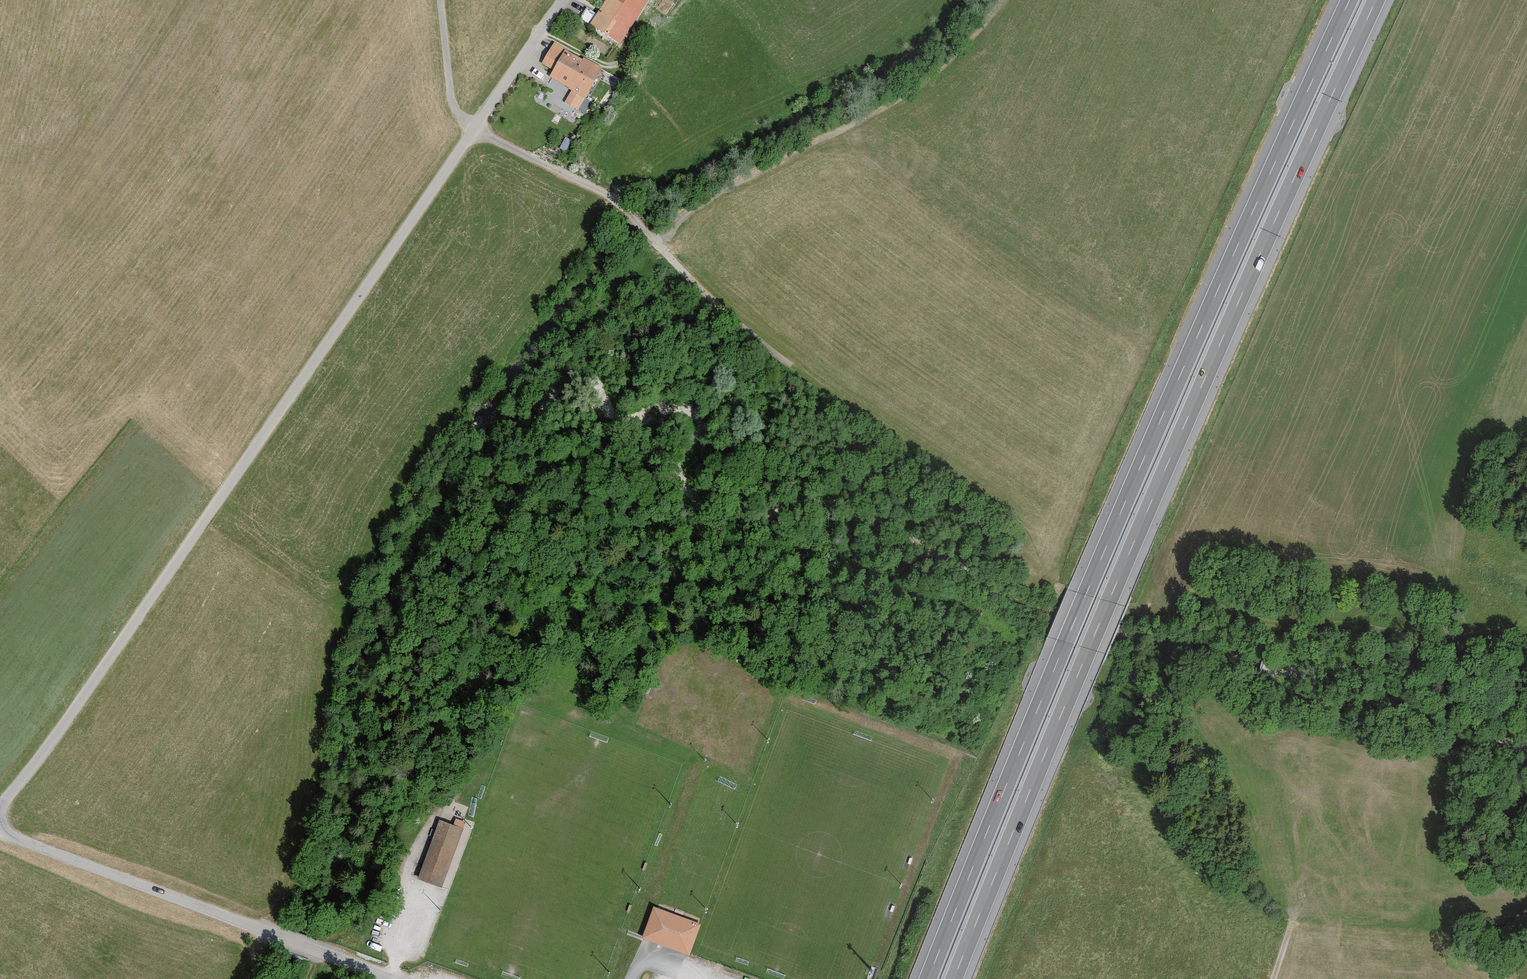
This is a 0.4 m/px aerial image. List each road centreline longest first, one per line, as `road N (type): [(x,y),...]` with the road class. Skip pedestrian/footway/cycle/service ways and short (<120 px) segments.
road 1 (motorway): [(953,978),(1130,550),(1376,0)]
road 2 (motorway): [(1349,0),(1108,542),(928,978)]
road 3 (unclassified): [(0,810),(564,0)]
road 4 (track): [(440,0),(458,113),(627,206),(669,261),(787,365)]
road 5 (unclassified): [(389,978),(0,832)]

